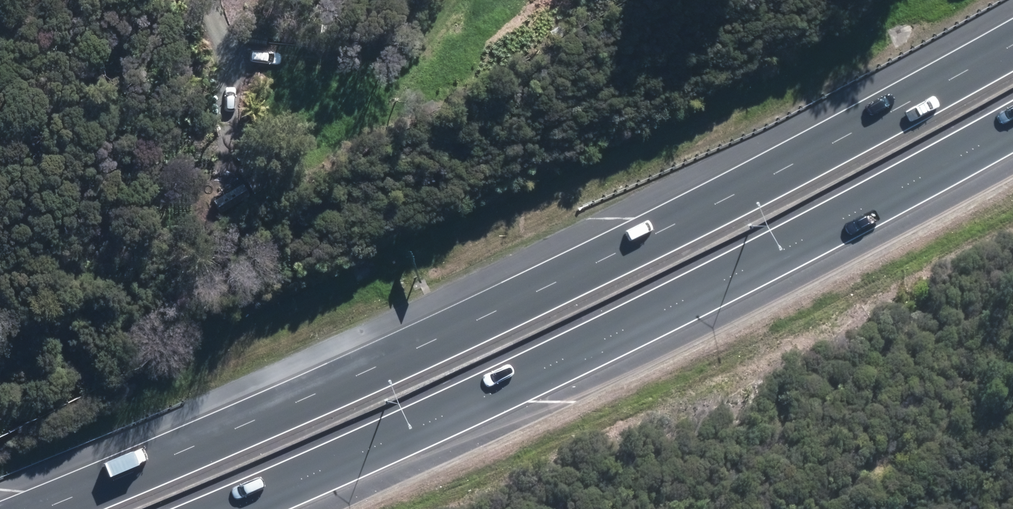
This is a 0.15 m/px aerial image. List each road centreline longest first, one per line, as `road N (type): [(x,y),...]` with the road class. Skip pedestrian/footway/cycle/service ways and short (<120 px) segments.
road 1 (motorway): [(23,508),(242,420),(585,263),(1012,41)]
road 2 (motorway): [(1012,123),(693,291),(221,508)]

